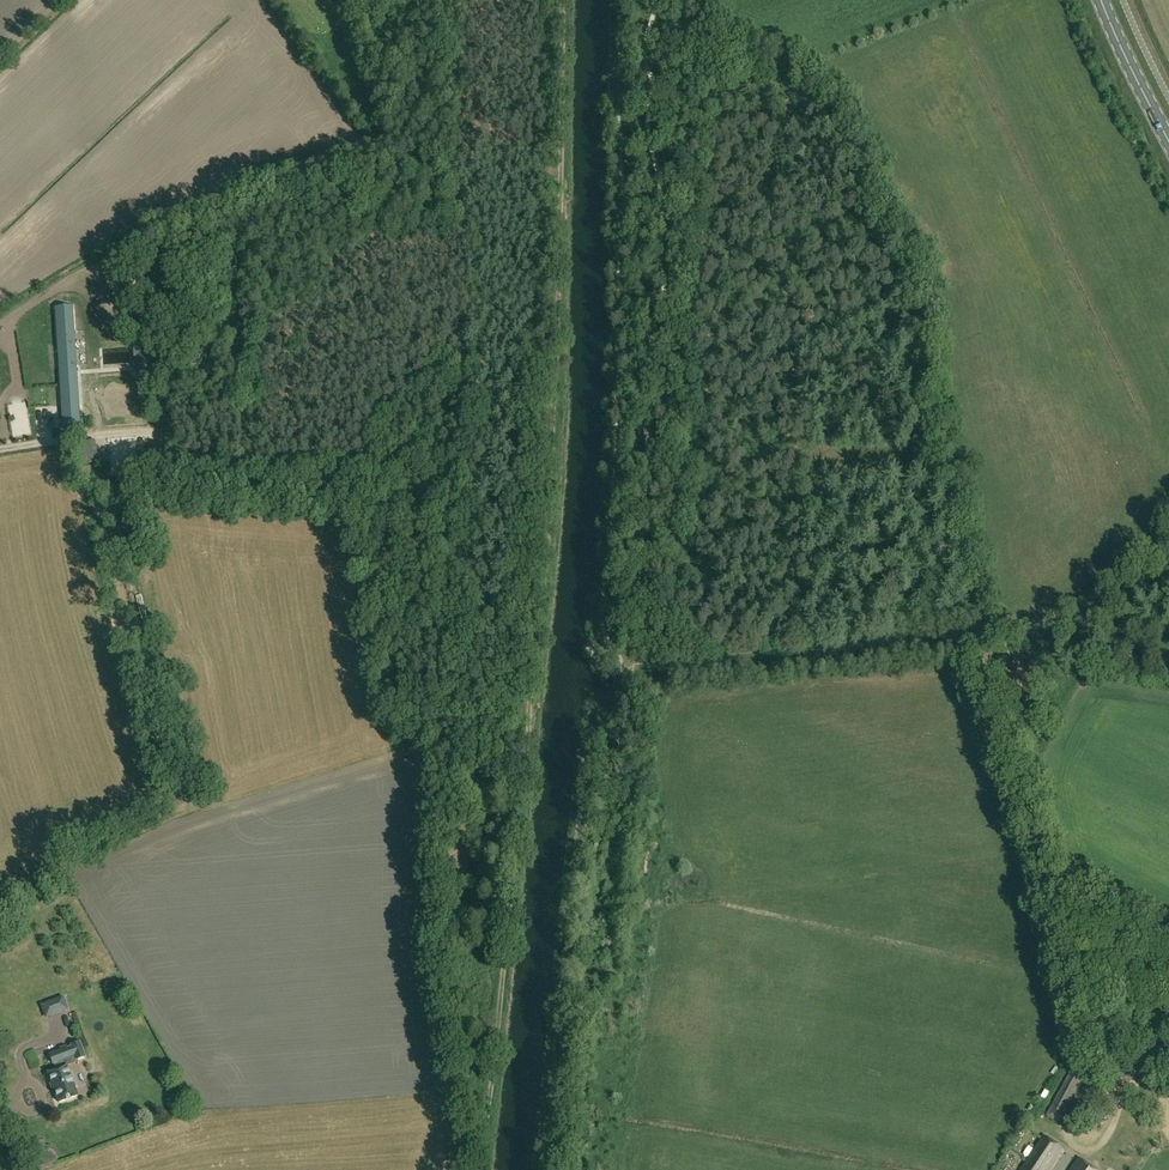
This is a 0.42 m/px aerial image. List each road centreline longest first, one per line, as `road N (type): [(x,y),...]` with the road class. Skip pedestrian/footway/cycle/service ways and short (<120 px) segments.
road 1 (track): [(566,0),(564,219),(543,609),(477,1169)]
road 2 (primary): [(1168,141),(1101,0)]

